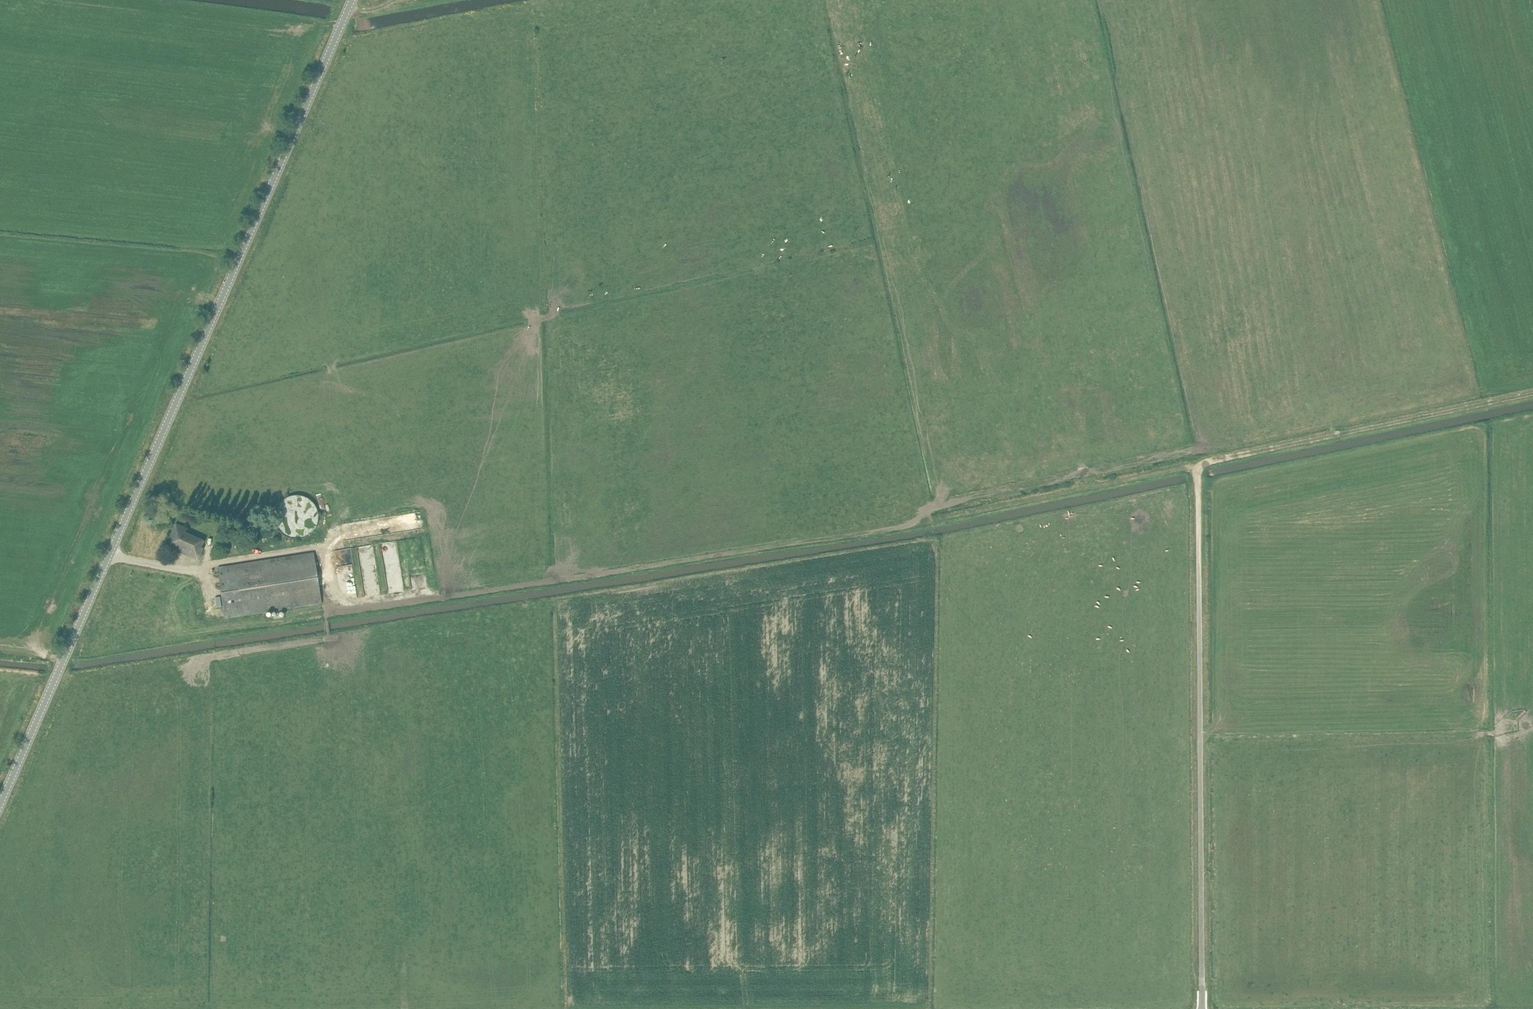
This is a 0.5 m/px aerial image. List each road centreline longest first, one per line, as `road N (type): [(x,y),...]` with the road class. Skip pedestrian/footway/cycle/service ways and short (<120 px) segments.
road 1 (tertiary): [(0,805),(352,0)]
road 2 (track): [(933,520),(1532,394)]
road 3 (unclassified): [(1201,1008),(1198,466)]

